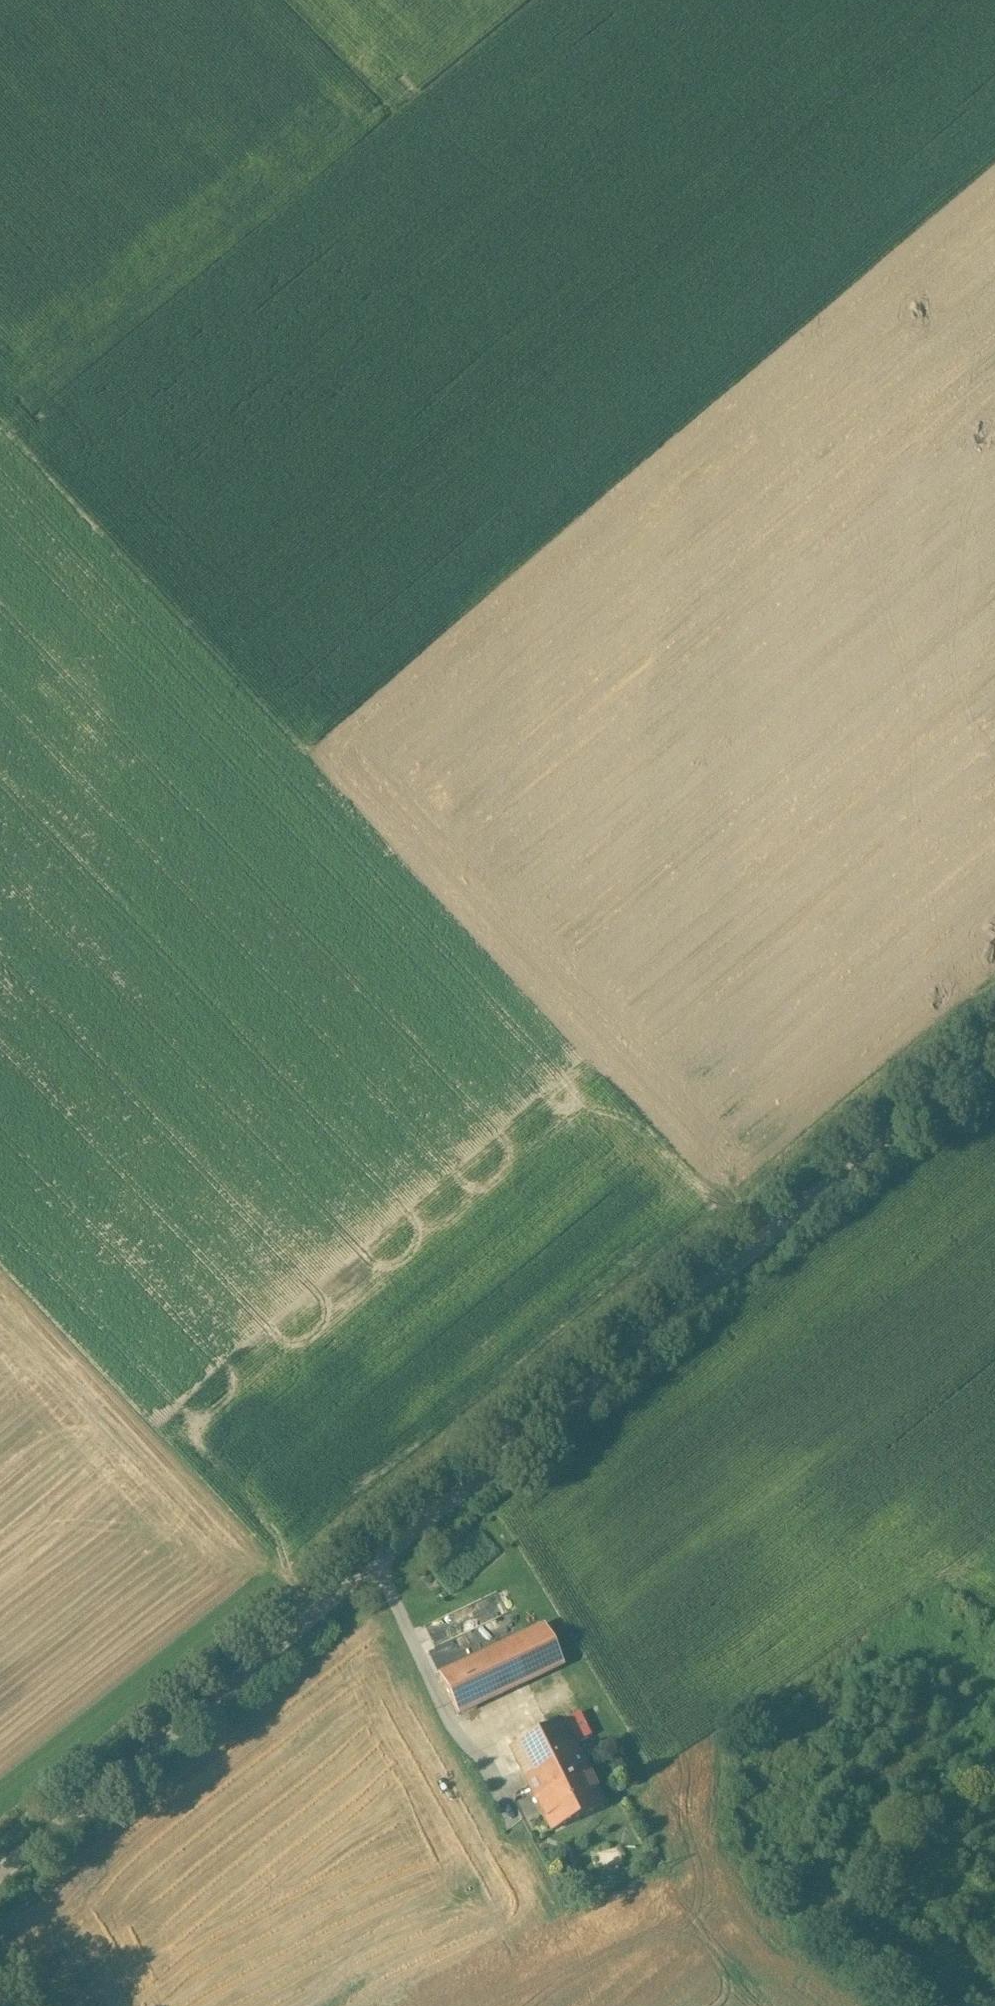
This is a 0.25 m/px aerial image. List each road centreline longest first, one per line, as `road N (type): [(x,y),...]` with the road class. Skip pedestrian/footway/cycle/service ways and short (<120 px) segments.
road 1 (unclassified): [(0,1870),(994,1045)]

